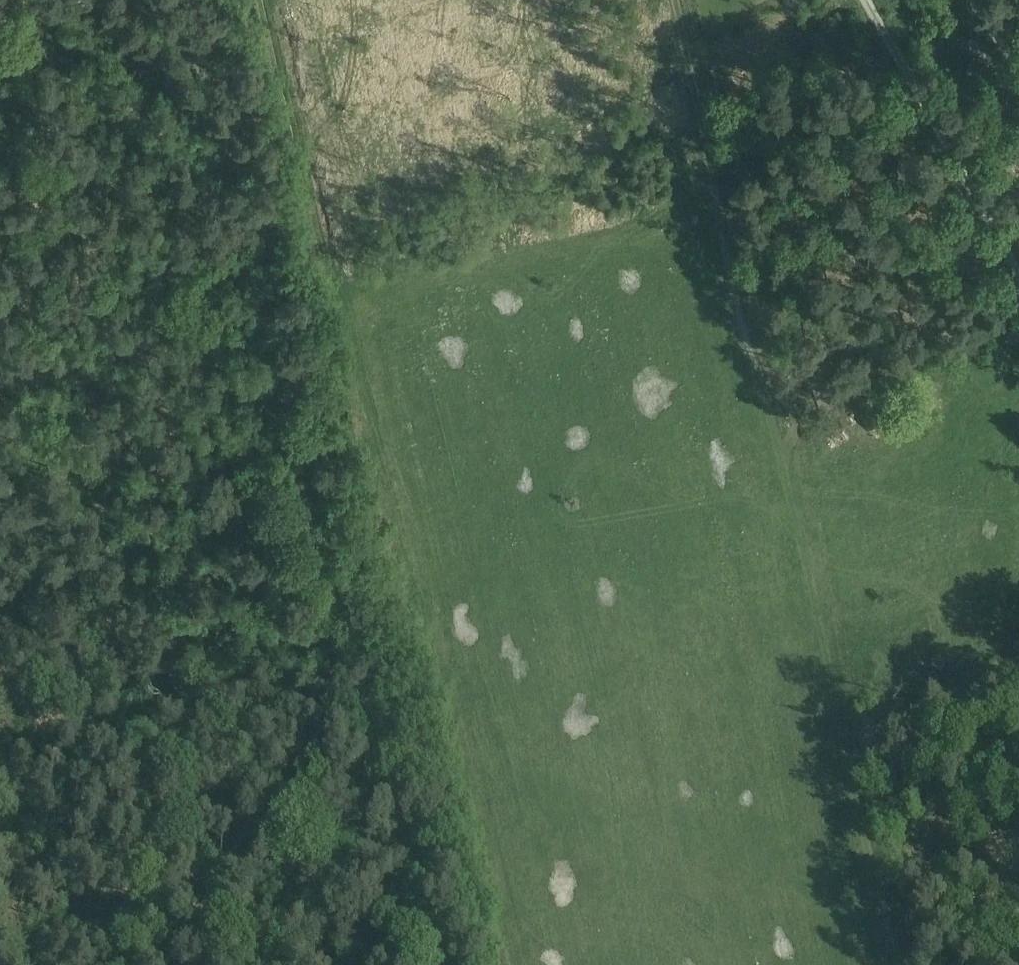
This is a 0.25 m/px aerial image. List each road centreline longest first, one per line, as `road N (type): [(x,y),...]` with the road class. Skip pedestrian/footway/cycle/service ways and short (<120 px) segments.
road 1 (track): [(865,0),(1018,283)]

